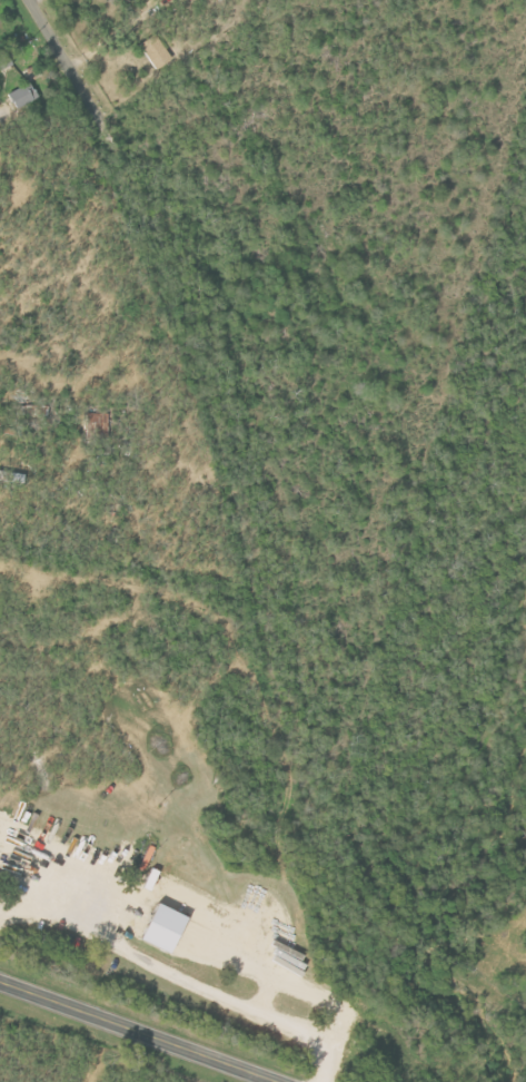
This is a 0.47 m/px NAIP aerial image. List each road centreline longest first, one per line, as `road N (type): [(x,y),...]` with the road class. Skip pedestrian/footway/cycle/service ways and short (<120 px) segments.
road 1 (tertiary): [(0,984),(273,1081)]
road 2 (residential): [(28,0),(102,124)]

